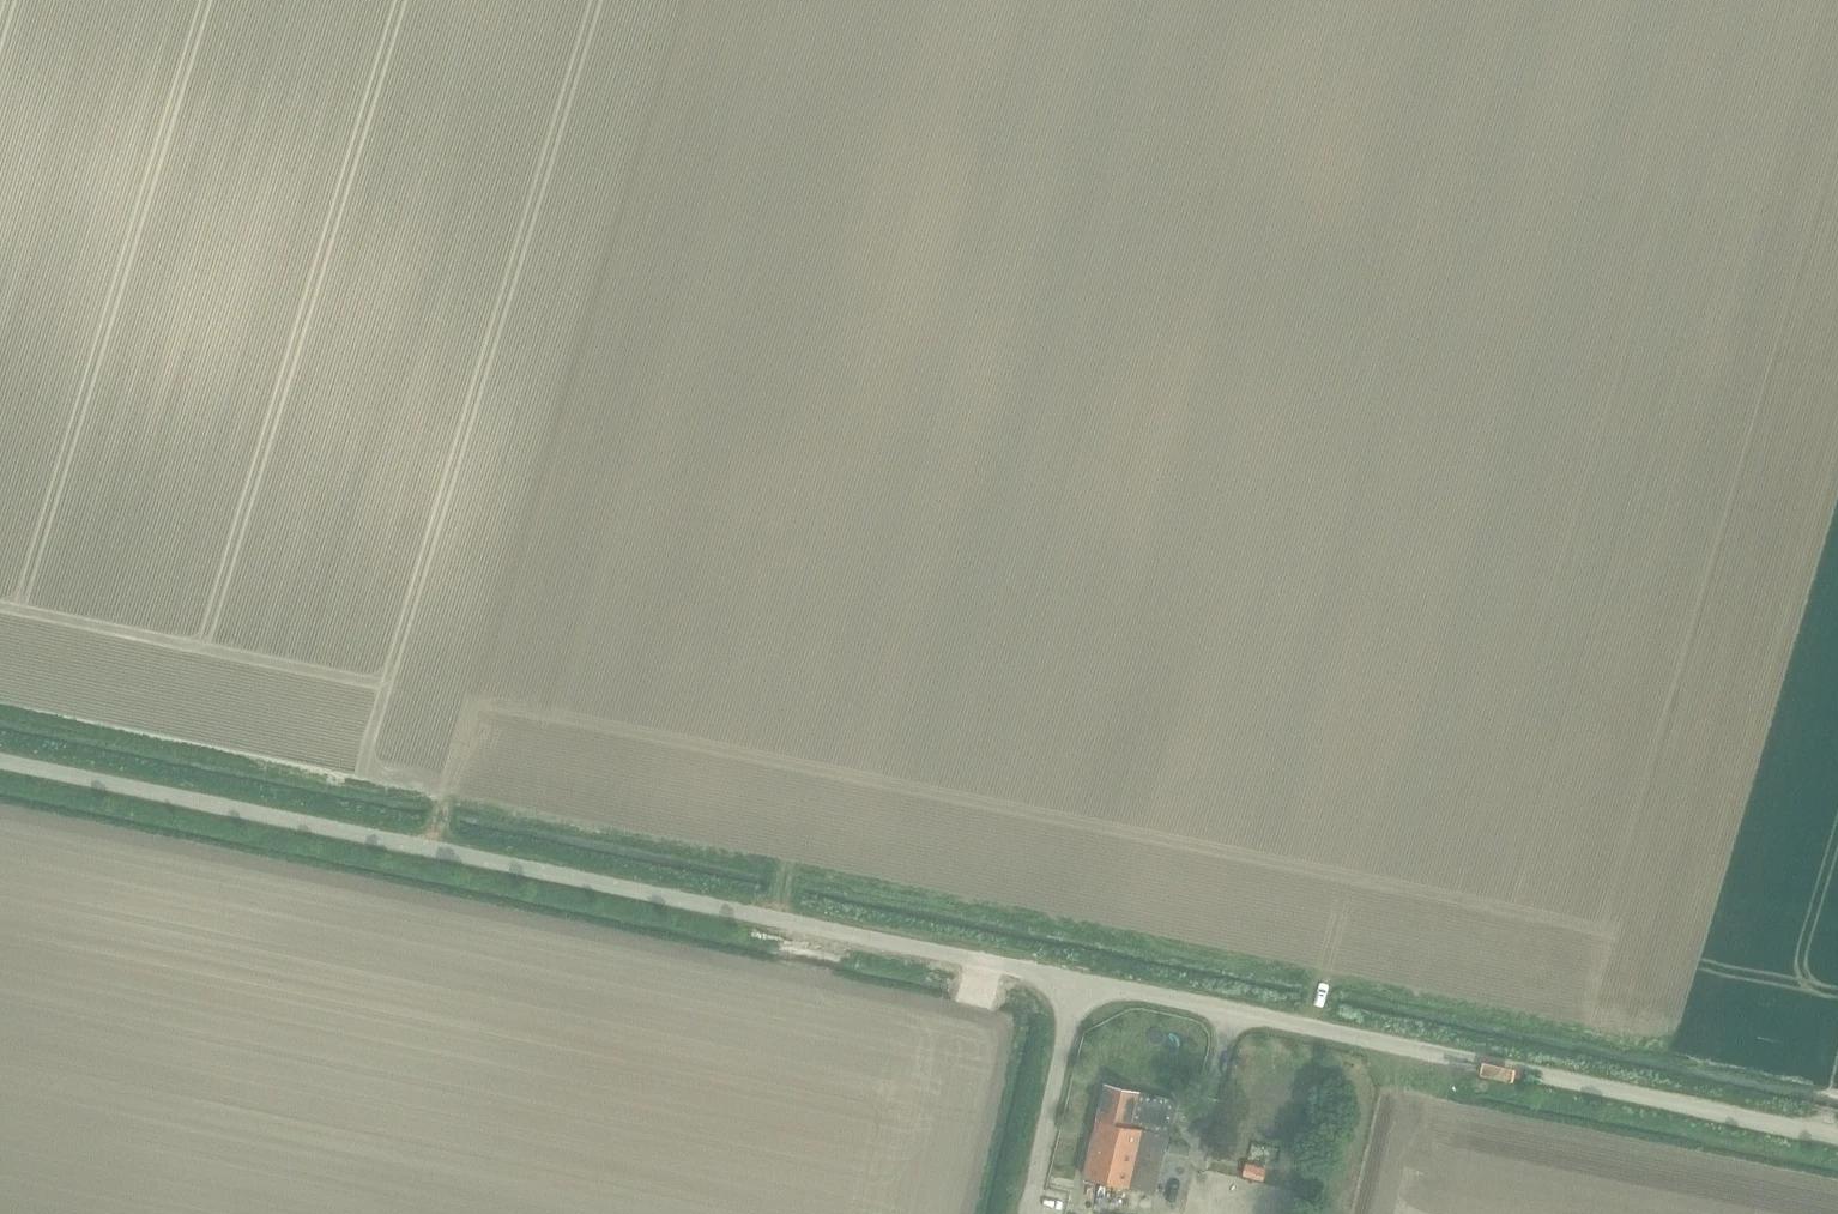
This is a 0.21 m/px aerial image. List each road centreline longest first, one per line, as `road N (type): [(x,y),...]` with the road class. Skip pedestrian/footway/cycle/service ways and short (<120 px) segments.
road 1 (unclassified): [(1081,988),(0,762)]
road 2 (unclassified): [(1837,1142),(1081,988)]
road 3 (unclassified): [(1026,1213),(1081,988)]

